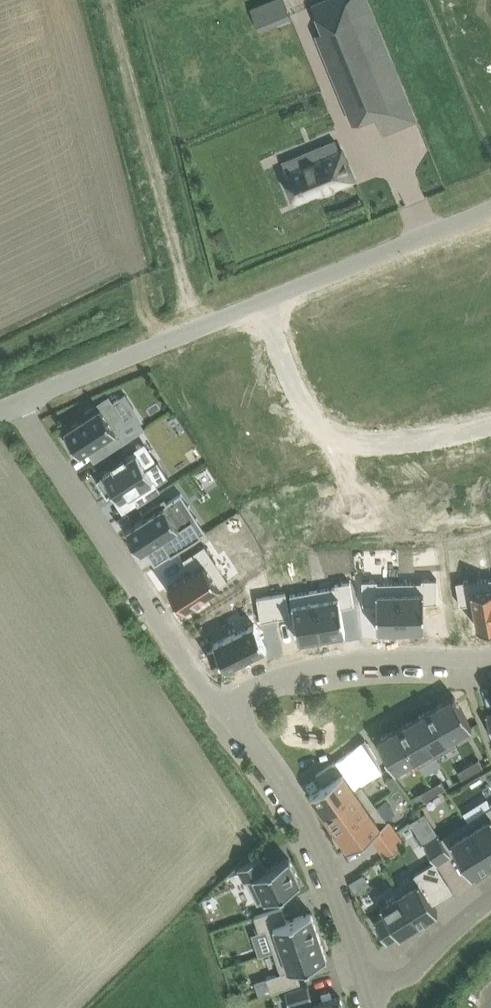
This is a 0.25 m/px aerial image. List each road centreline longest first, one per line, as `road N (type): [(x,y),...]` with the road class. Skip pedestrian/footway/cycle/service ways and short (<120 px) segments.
road 1 (residential): [(19,400),(219,711)]
road 2 (track): [(110,0),(197,329)]
road 3 (residential): [(219,711),(304,818),(339,891),(369,989)]
road 4 (residential): [(263,302),(307,415),(336,437),(419,442),(490,423)]
road 5 (residential): [(490,659),(307,669),(263,682),(219,711)]
road 6 (unclassified): [(19,400),(263,302)]
road 7 (unclassified): [(263,302),(490,210)]
road 8 (residential): [(490,900),(415,969),(369,989)]

